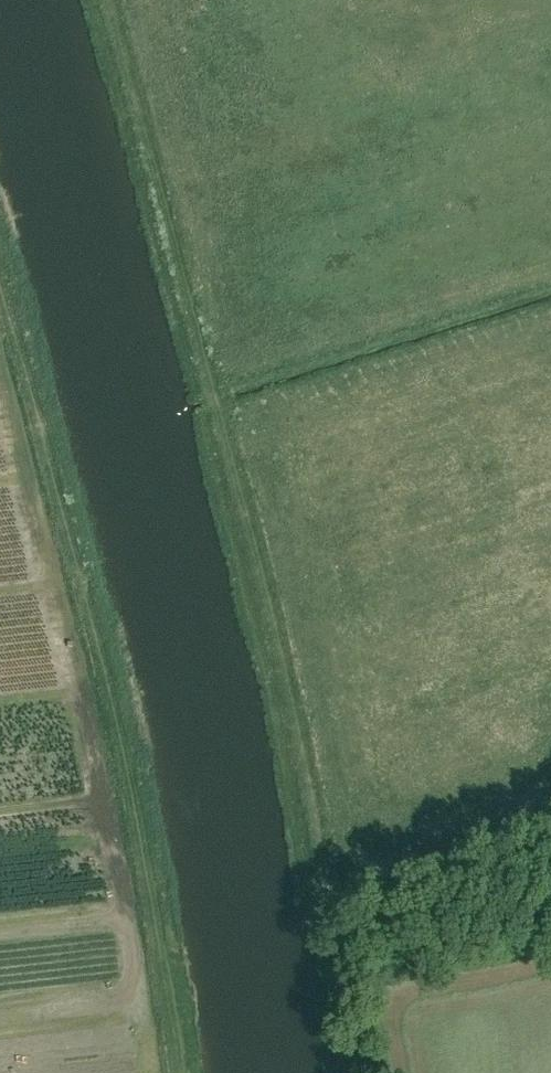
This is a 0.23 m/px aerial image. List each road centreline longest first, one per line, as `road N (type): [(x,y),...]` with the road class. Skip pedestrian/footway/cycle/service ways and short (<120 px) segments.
road 1 (track): [(353,1072),(305,768),(106,0)]
road 2 (track): [(176,1072),(143,835),(0,280)]

